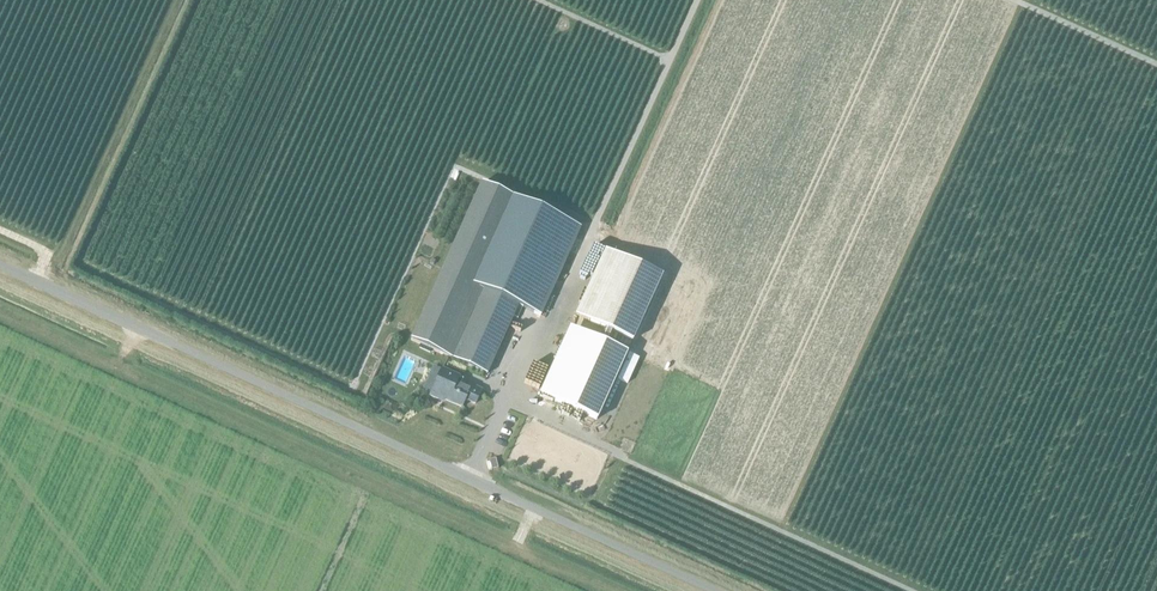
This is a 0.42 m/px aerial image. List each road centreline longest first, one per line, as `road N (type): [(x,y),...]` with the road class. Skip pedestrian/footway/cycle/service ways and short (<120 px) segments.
road 1 (unclassified): [(721,590),(0,266)]

